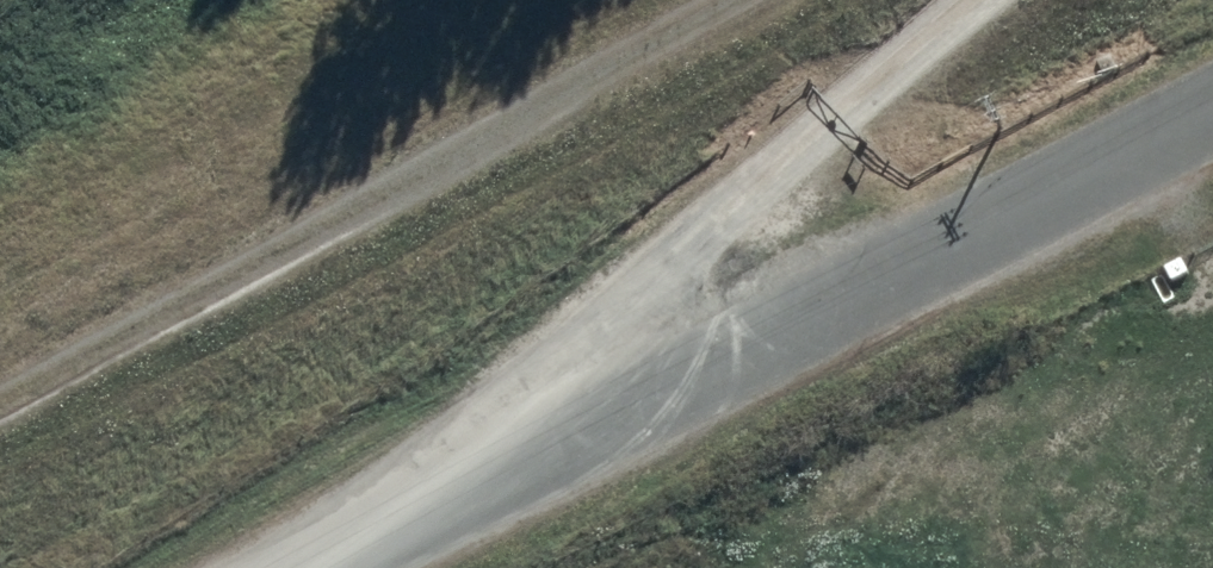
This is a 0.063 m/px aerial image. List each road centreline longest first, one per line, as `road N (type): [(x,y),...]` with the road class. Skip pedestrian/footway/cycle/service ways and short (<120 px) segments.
road 1 (unclassified): [(1212,112),(393,509)]
road 2 (unclassified): [(965,0),(393,509)]
road 3 (unclassified): [(393,509),(283,567)]

